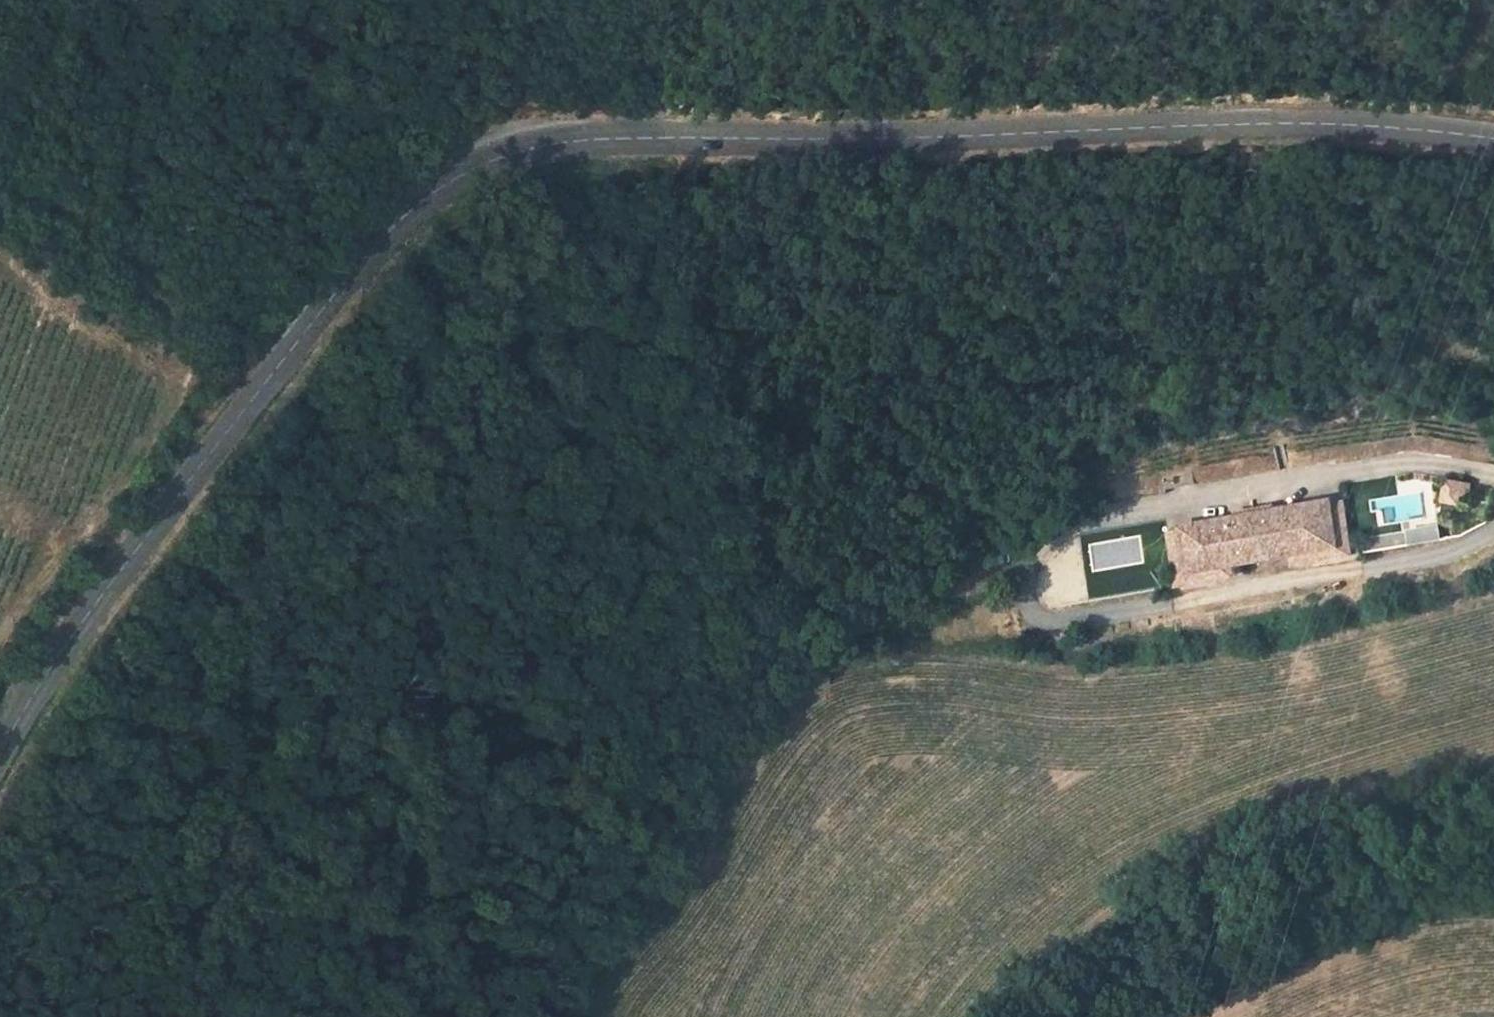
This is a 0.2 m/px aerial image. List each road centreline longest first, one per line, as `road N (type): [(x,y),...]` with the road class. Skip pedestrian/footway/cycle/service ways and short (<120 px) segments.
road 1 (tertiary): [(0,756),(187,480),(321,311),(376,246),(464,168),(505,151),(623,137),(922,138),(1317,122),(1493,139)]
road 2 (track): [(1179,1016),(1233,984),(1334,948),(1415,922),(1493,917)]

